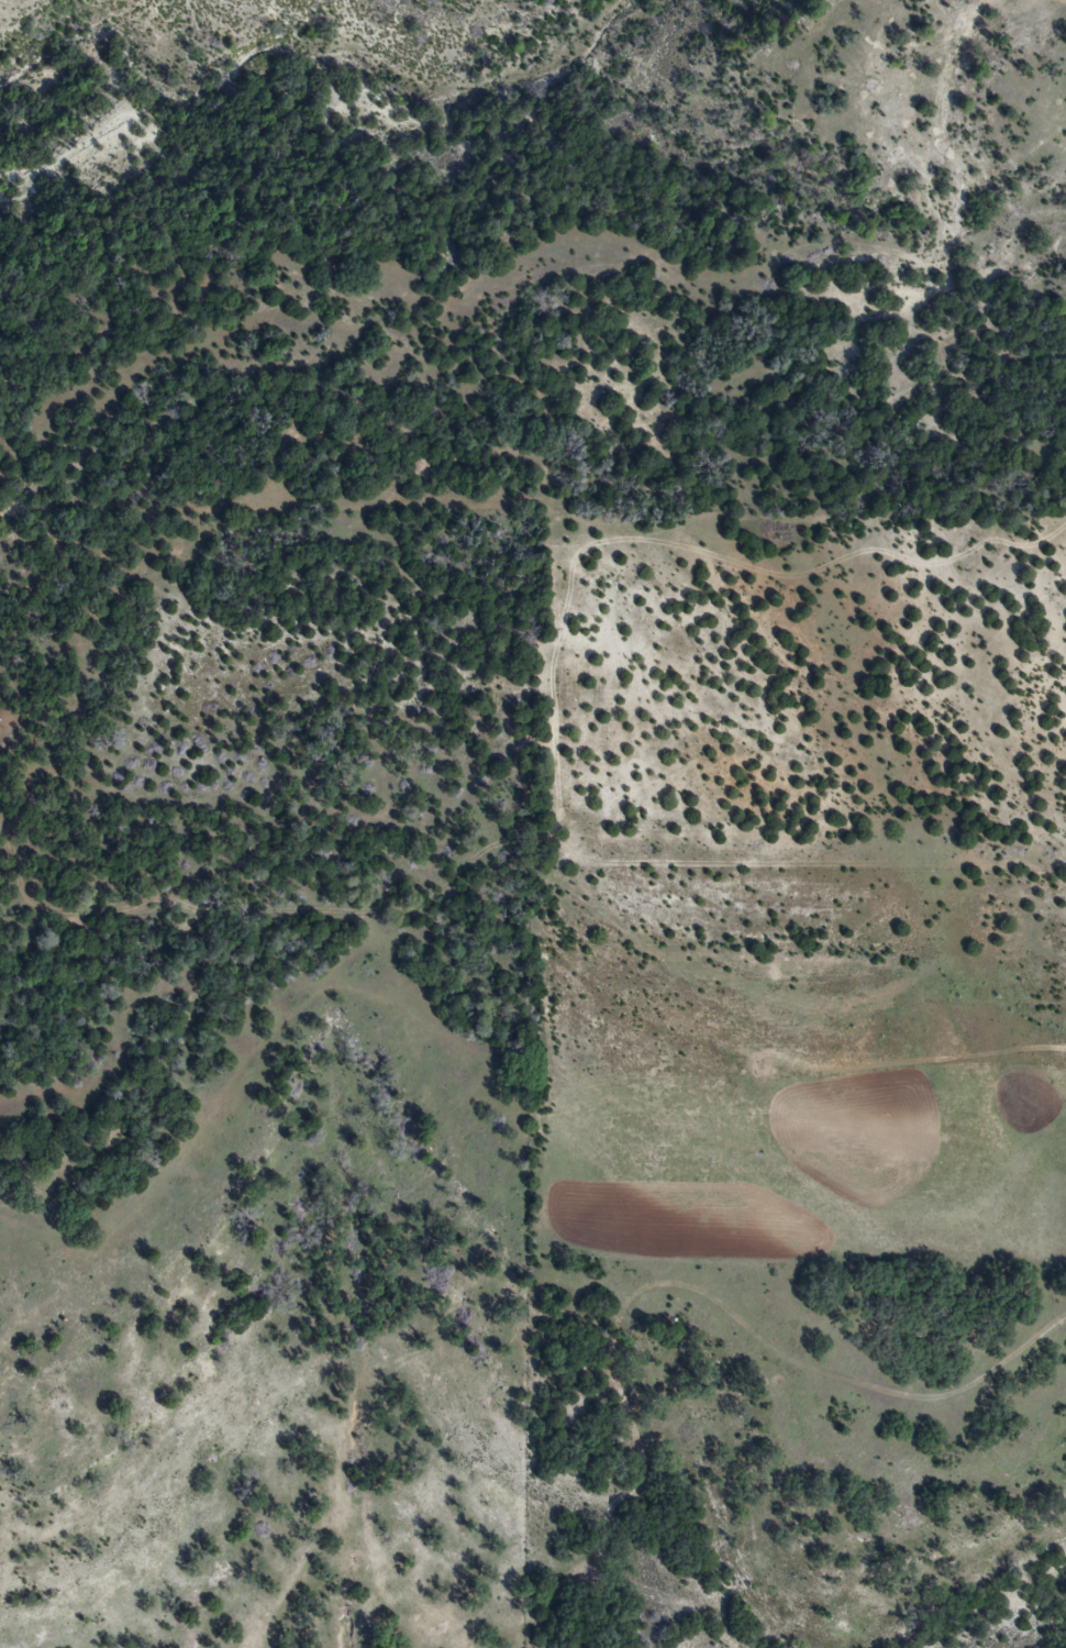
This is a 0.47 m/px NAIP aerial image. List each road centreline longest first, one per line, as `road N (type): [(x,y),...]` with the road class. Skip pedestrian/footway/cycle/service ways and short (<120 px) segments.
road 1 (residential): [(678,452),(622,474),(499,546),(308,608),(0,677)]

